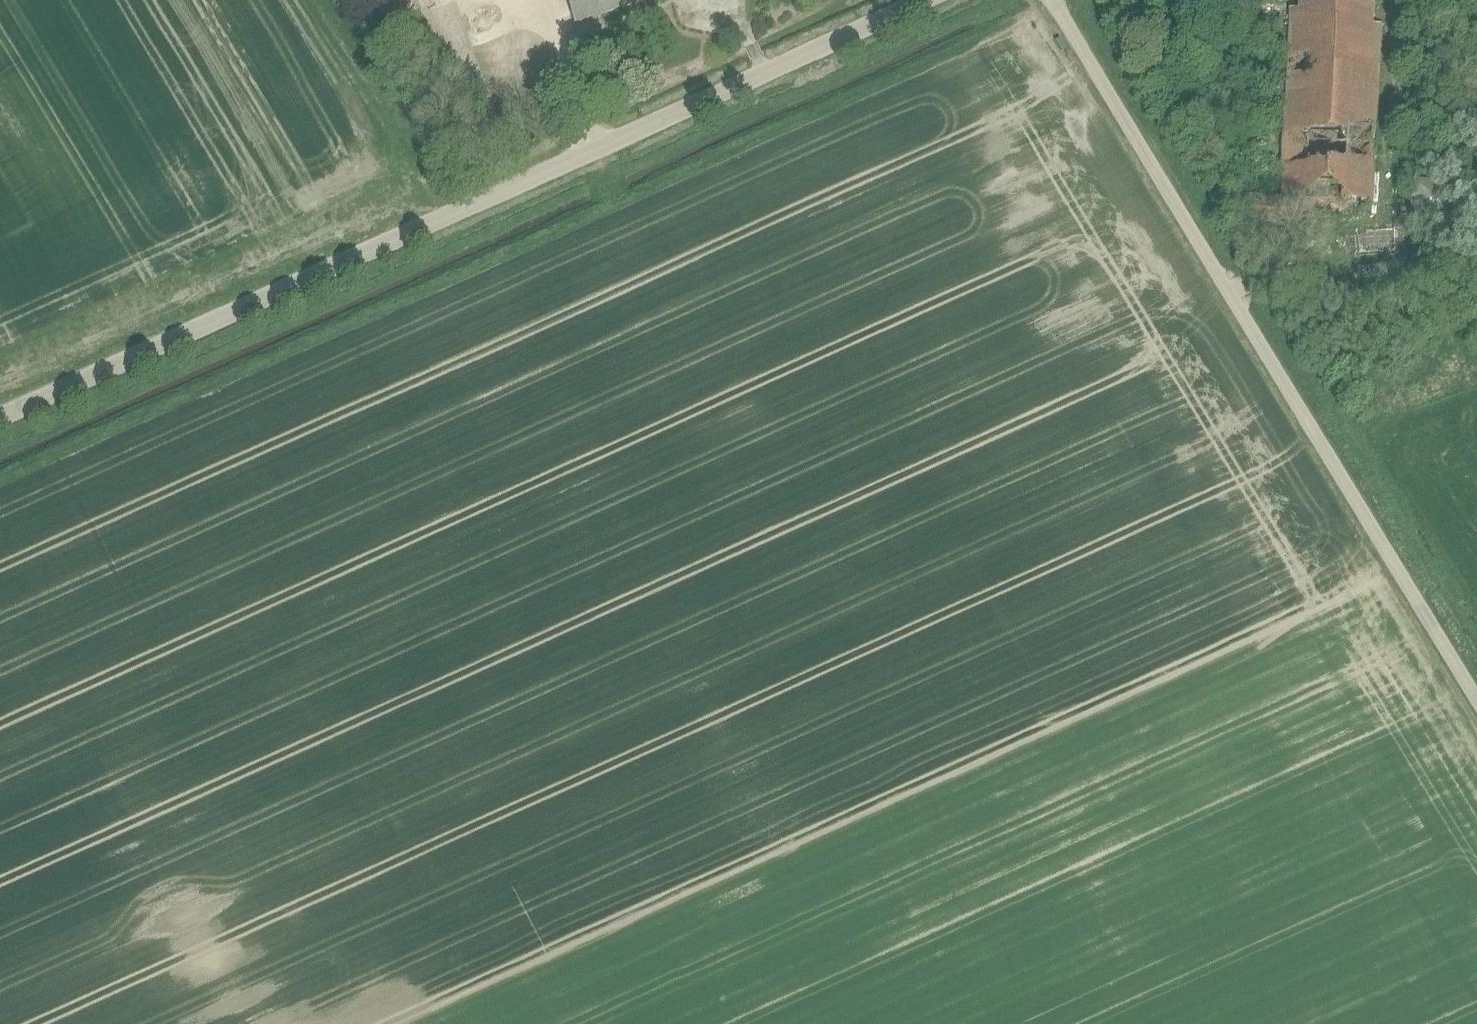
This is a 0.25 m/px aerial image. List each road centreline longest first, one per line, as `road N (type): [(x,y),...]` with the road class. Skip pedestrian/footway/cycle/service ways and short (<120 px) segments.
road 1 (tertiary): [(0,415),(929,0)]
road 2 (unclassified): [(1476,699),(1052,0)]

